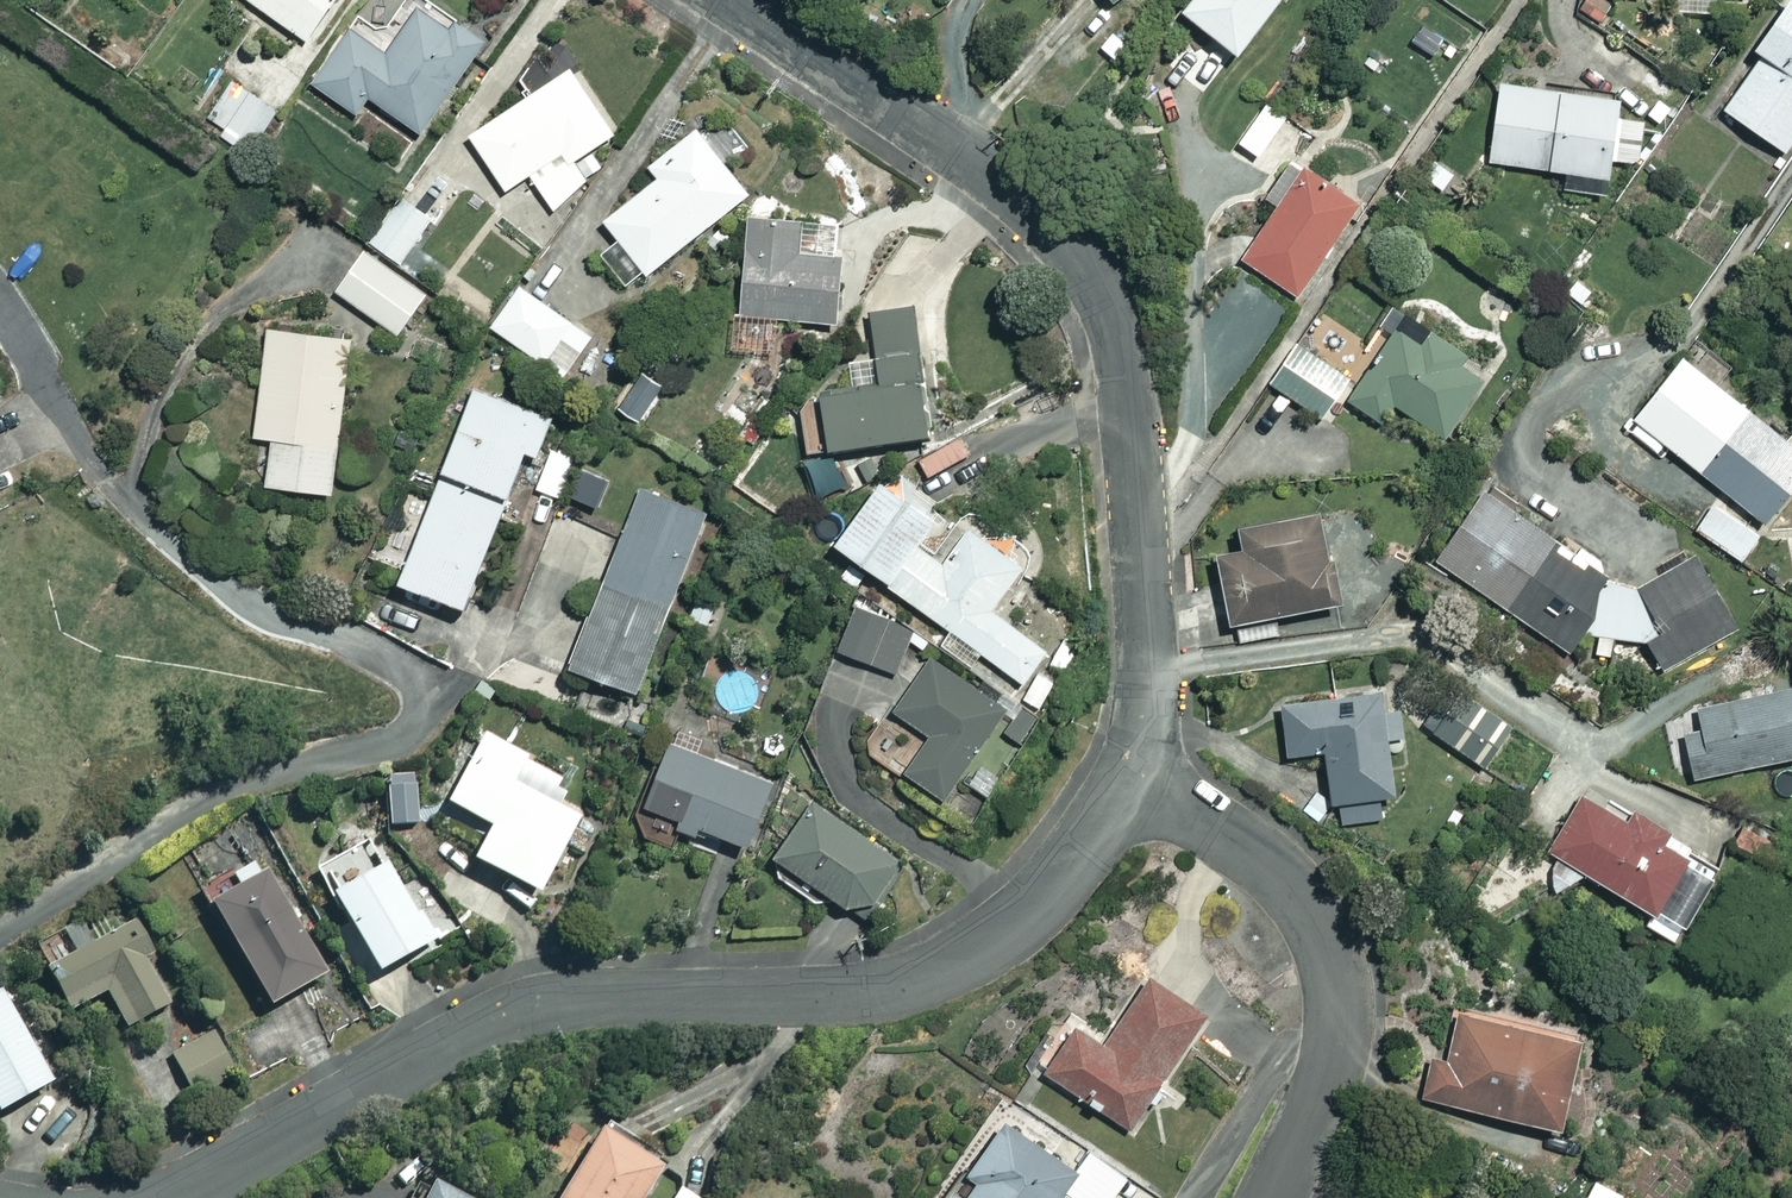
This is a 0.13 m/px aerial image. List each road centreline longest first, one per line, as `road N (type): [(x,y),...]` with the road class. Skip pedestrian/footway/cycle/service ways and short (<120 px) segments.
road 1 (residential): [(1130,776),(1075,865),(946,976),(884,995),(581,1003),(506,1017),(175,1197)]
road 2 (residential): [(735,0),(1029,202),(1103,290),(1126,362),(1146,621),(1143,736),(1130,776)]
road 3 (residential): [(1271,1197),(1328,1078),(1336,1025),(1317,929),(1289,886),(1251,852),(1130,776)]

